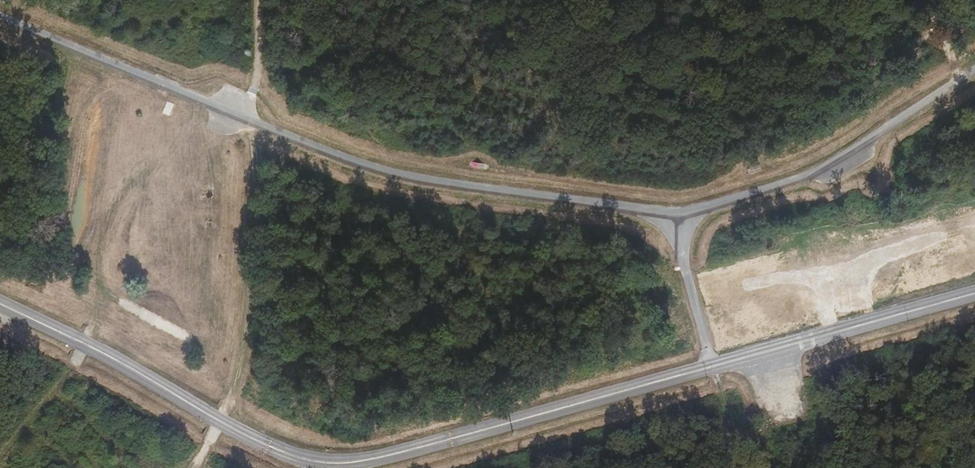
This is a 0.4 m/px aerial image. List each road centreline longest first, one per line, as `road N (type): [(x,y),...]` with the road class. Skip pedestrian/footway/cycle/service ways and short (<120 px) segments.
road 1 (unclassified): [(712,366),(377,458),(322,462)]
road 2 (unclassified): [(0,305),(237,430),(322,462)]
road 3 (track): [(255,124),(246,311),(231,398),(188,467)]
road 4 (unclassified): [(974,293),(712,366)]
road 5 (unclassified): [(677,213),(683,268),(712,366)]
road 6 (track): [(255,124),(259,0)]

